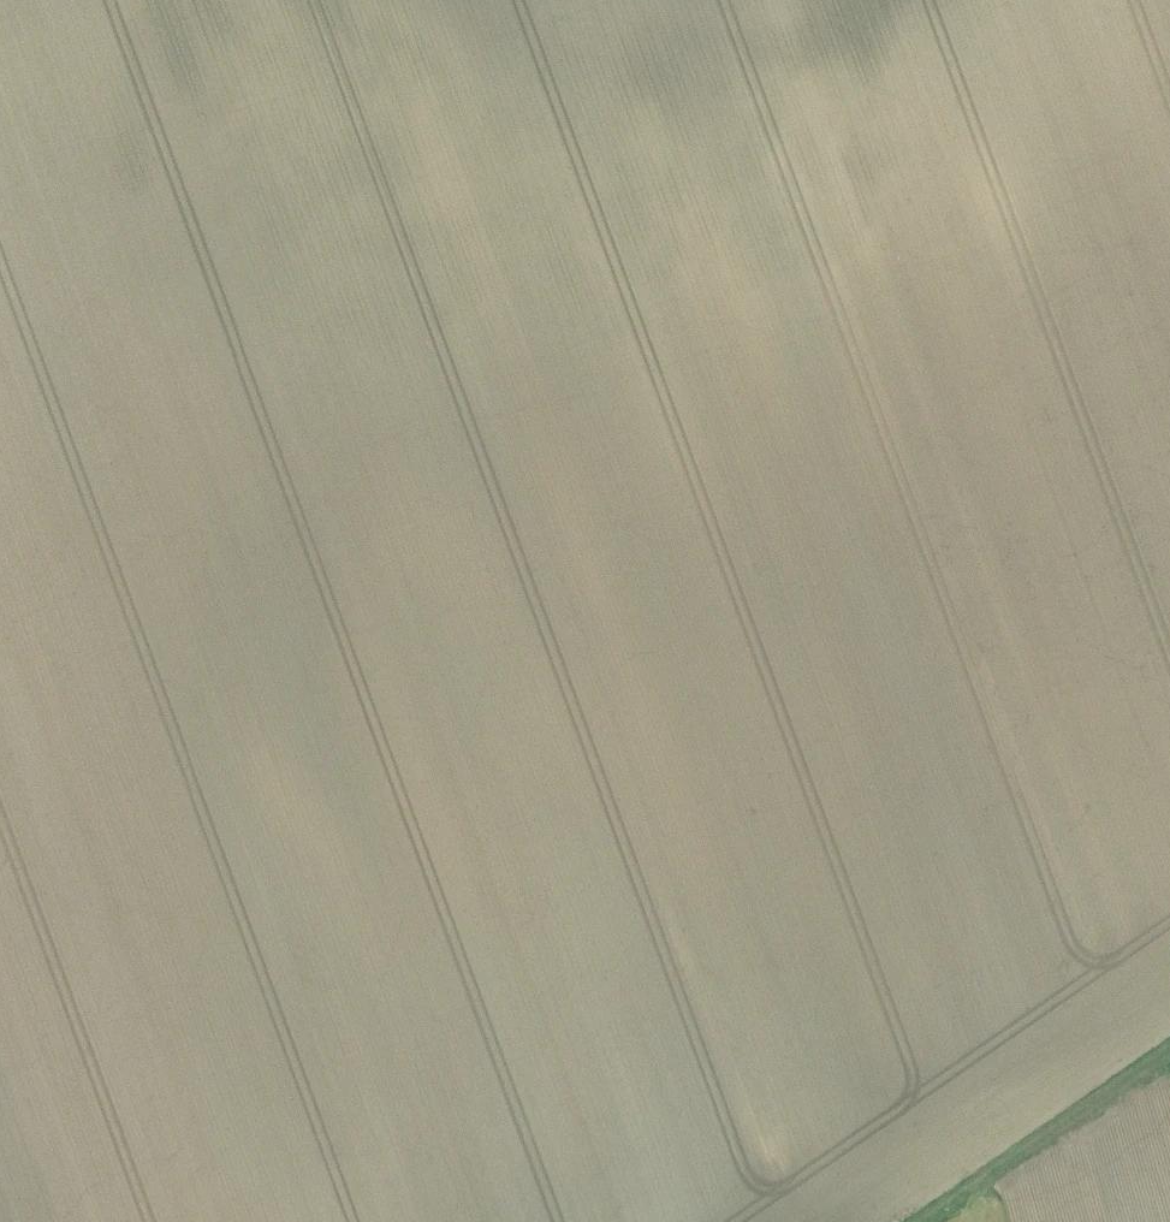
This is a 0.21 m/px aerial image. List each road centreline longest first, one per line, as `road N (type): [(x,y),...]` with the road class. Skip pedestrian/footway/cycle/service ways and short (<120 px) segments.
road 1 (track): [(1169,1055),(925,1221)]

